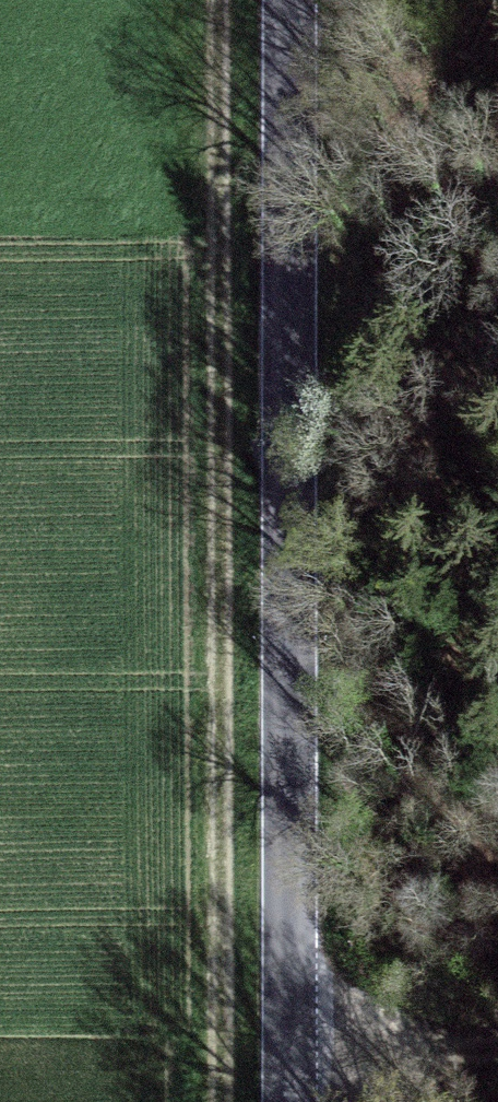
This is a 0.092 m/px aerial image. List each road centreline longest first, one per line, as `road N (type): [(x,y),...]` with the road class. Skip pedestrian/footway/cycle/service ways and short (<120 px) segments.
road 1 (tertiary): [(290,0),(289,1101)]
road 2 (track): [(214,1101),(214,0)]
road 3 (track): [(497,1047),(214,1062)]

